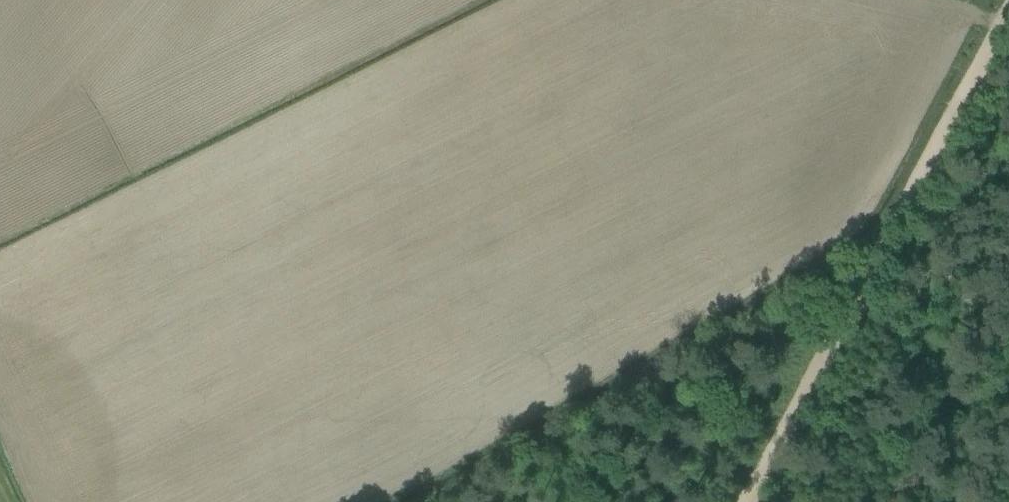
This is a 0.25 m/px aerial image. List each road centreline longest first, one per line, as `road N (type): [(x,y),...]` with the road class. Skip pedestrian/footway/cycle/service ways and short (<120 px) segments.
road 1 (track): [(751,501),(1008,34)]

